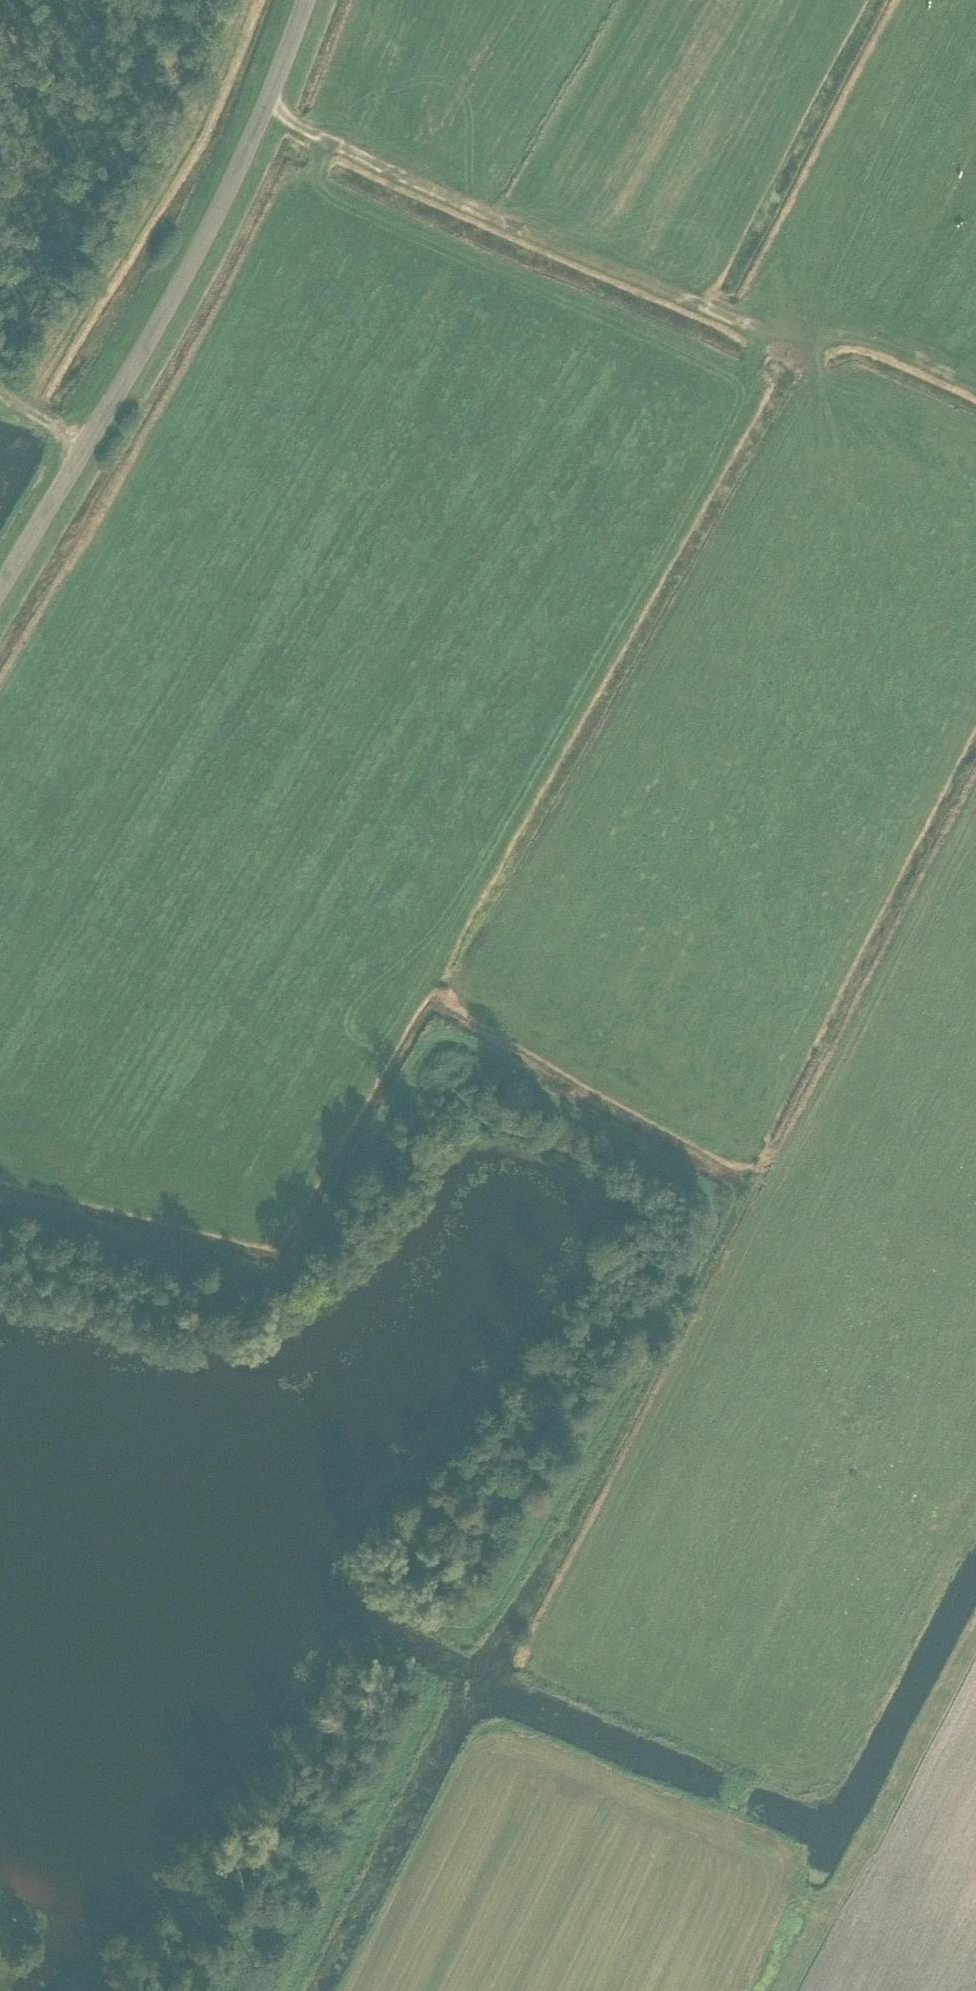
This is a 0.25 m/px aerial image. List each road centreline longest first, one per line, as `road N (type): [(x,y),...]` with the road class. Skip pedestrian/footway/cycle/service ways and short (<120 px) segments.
road 1 (unclassified): [(0,589),(182,277),(302,0)]

